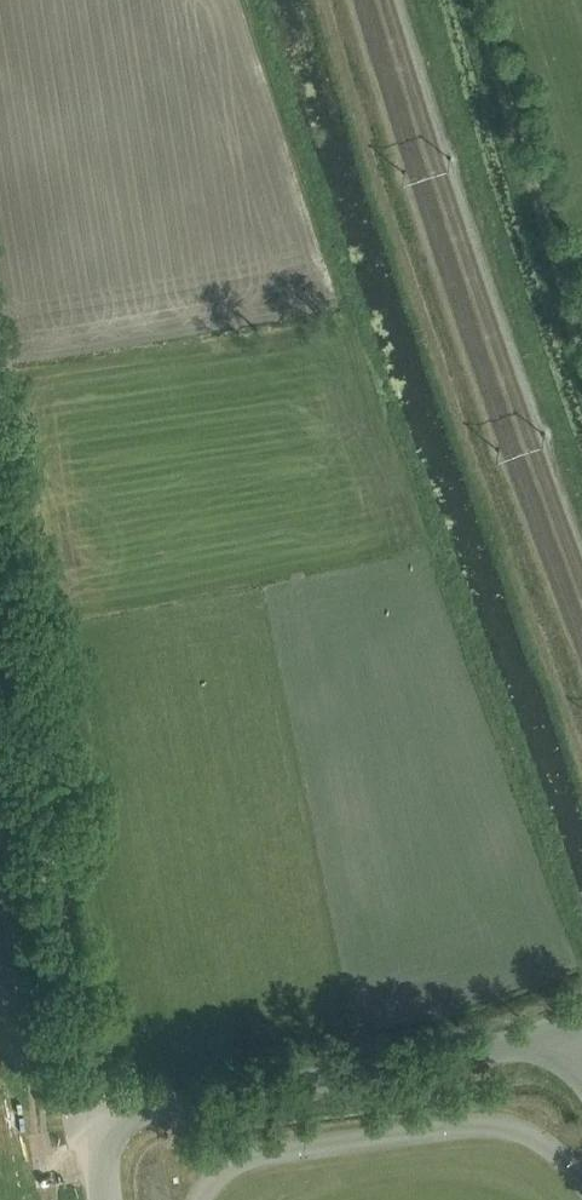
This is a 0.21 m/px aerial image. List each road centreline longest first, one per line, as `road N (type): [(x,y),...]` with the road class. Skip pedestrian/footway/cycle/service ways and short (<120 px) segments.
road 1 (unclassified): [(98,1161),(108,1126),(129,1109),(424,1066),(562,1031)]
road 2 (track): [(62,942),(0,574)]
road 3 (track): [(581,320),(479,0)]
road 4 (unclassified): [(98,1161),(62,942)]

